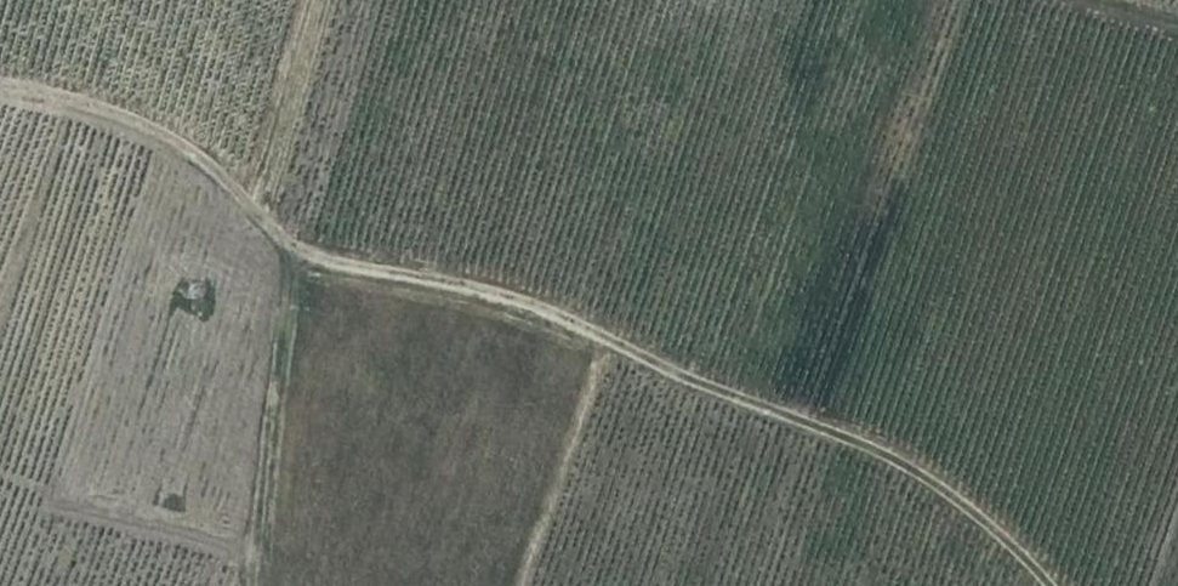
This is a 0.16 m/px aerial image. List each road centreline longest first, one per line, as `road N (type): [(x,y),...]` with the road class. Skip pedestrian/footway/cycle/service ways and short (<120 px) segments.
road 1 (track): [(1034,585),(971,514),(846,443),(648,372),(557,319),(403,271),(288,252),(264,358),(239,585)]
road 2 (track): [(288,252),(214,167),(133,122),(0,94)]

